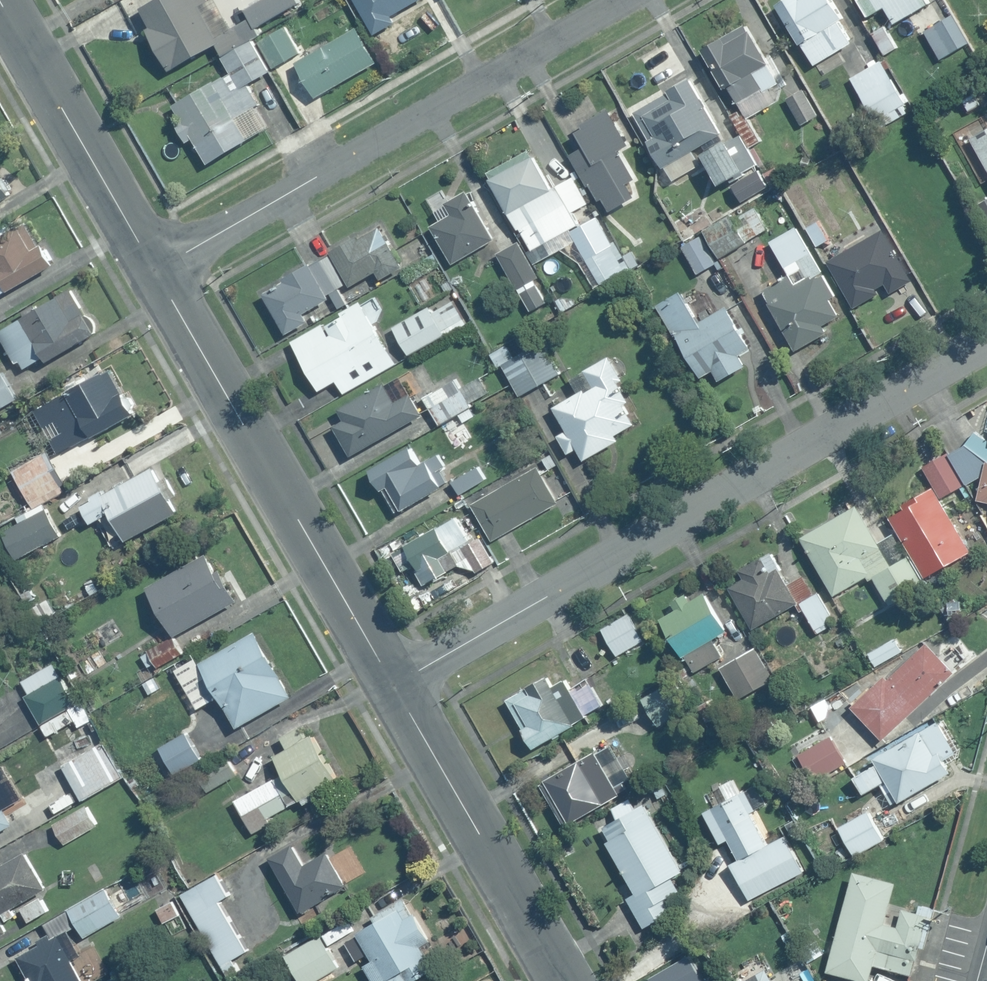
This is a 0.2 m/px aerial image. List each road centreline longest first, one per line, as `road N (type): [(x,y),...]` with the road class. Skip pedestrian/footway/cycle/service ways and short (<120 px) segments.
road 1 (residential): [(387,678),(986,340)]
road 2 (residential): [(156,270),(623,0)]
road 3 (tertiary): [(387,678),(156,270)]
road 4 (tertiary): [(562,980),(387,678)]
road 5 (tertiary): [(156,270),(0,0)]

